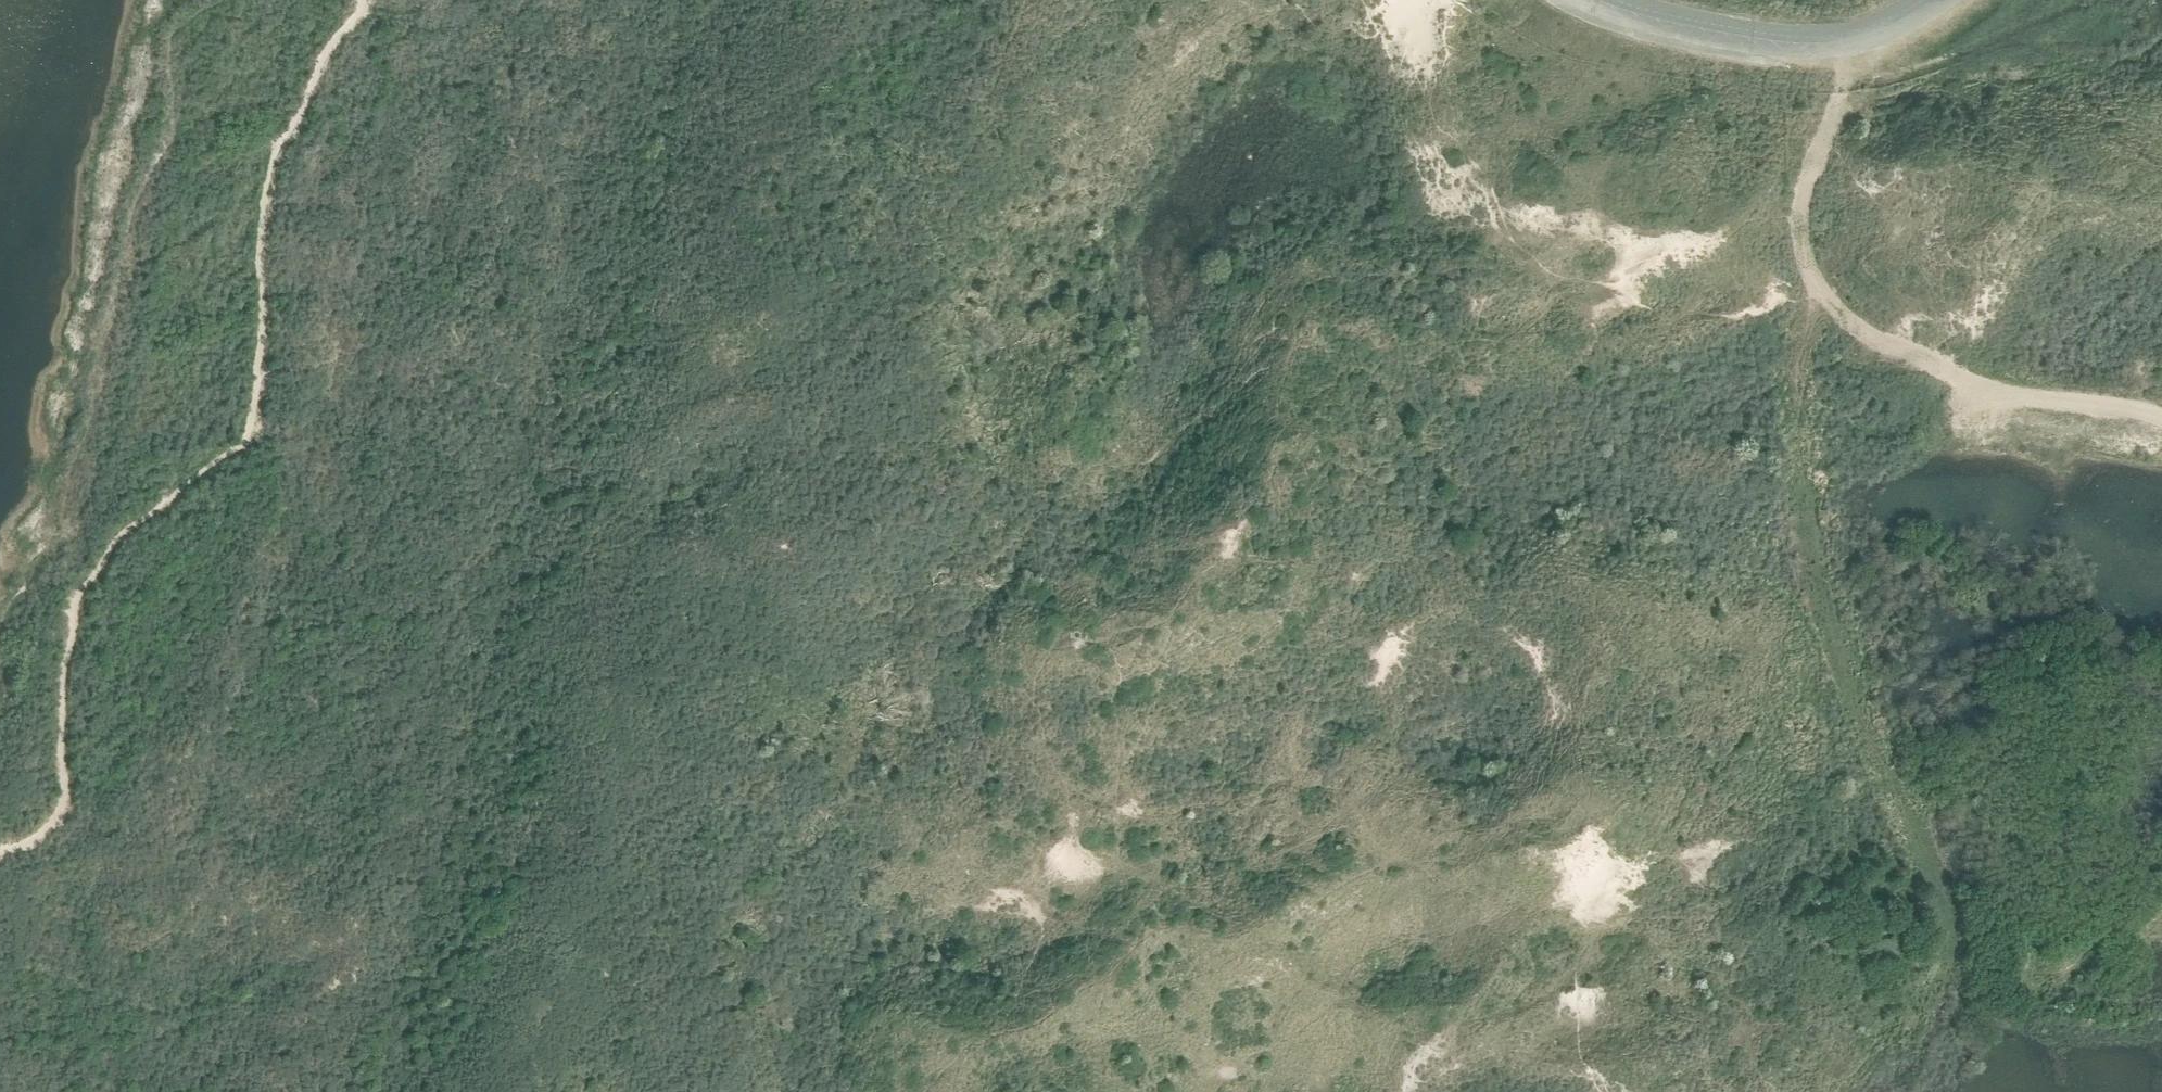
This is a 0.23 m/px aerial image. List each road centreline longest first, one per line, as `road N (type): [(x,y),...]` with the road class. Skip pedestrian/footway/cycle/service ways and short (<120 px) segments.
road 1 (track): [(2161,413),(1977,387),(1868,336),(1834,308),(1805,251),(1803,209),(1850,31)]
road 2 (tertiary): [(1619,0),(1666,16),(1820,36),(1920,0)]

